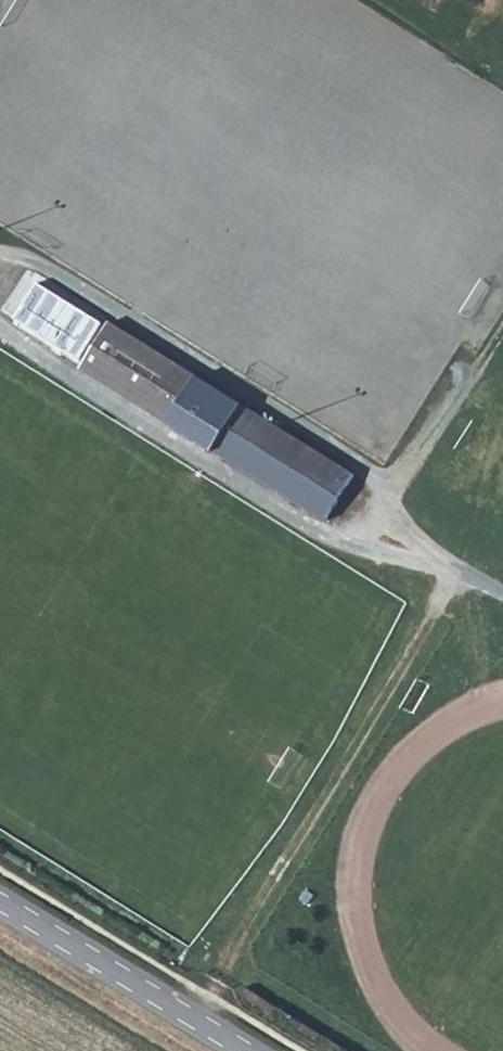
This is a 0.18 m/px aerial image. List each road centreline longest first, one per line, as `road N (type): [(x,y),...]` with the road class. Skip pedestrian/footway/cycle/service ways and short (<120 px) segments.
road 1 (track): [(198,1017),(456,566),(502,594)]
road 2 (track): [(0,322),(172,448),(319,534),(456,566)]
road 3 (tertiary): [(258,1050),(0,901)]

